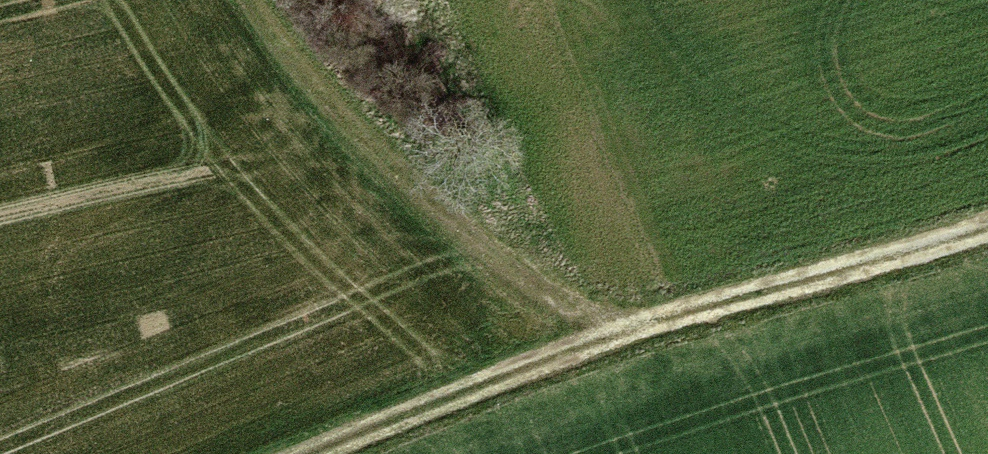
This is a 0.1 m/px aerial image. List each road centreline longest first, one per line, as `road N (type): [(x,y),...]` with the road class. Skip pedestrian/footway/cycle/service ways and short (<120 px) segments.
road 1 (track): [(345,453),(622,340),(987,235)]
road 2 (track): [(257,0),(555,303),(622,340)]

